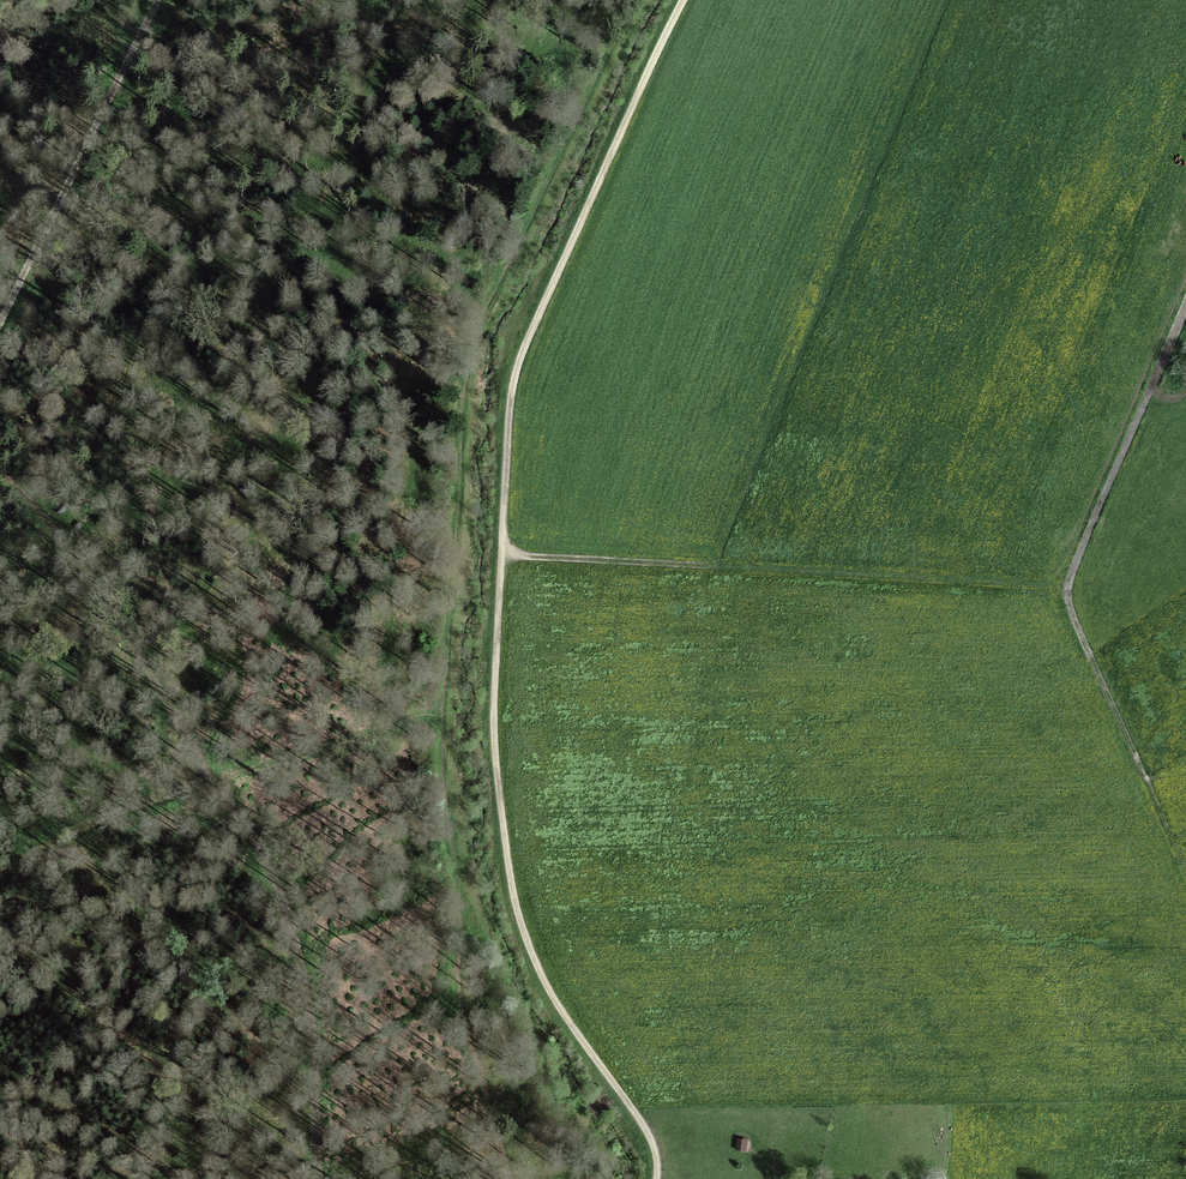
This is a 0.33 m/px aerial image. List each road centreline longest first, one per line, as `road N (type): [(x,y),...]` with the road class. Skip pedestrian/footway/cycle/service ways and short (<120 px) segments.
road 1 (track): [(687,0),(520,355),(510,401),(493,734),(517,912),(546,986),(650,1135),(653,1178)]
road 2 (track): [(0,491),(182,706),(256,844),(299,954),(314,1031),(321,1178)]
road 3 (track): [(502,555),(1067,592)]
road 4 (track): [(0,324),(159,0)]
road 5 (track): [(1067,592),(1185,303)]
road 6 (track): [(1067,592),(1185,852)]
road 7 (track): [(0,873),(219,773)]

